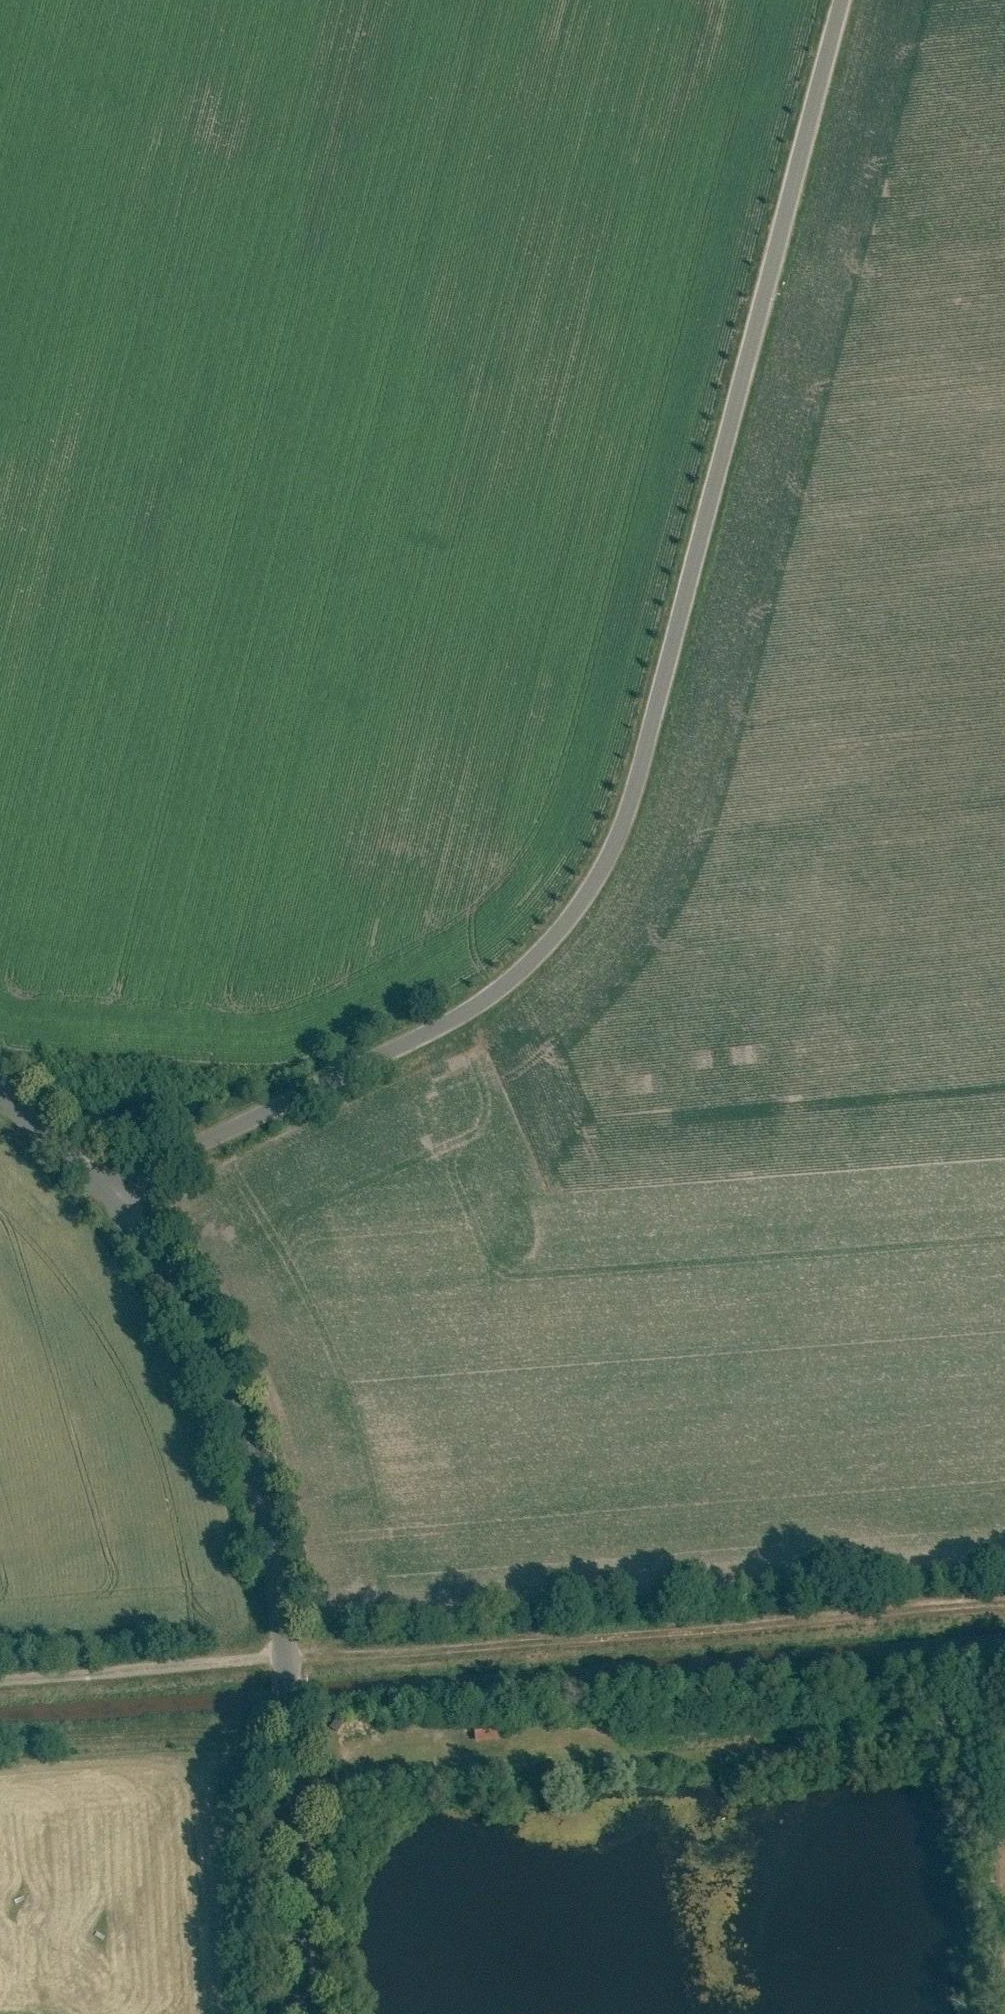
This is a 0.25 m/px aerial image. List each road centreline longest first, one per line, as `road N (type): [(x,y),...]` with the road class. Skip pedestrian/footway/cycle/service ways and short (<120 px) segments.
road 1 (residential): [(107,1187),(482,1000),(537,959),(585,895),(631,807),(842,0)]
road 2 (residential): [(322,2013),(307,1758),(289,1611),(236,1444),(184,1316),(107,1187)]
road 3 (tertiary): [(107,1187),(0,1100)]

